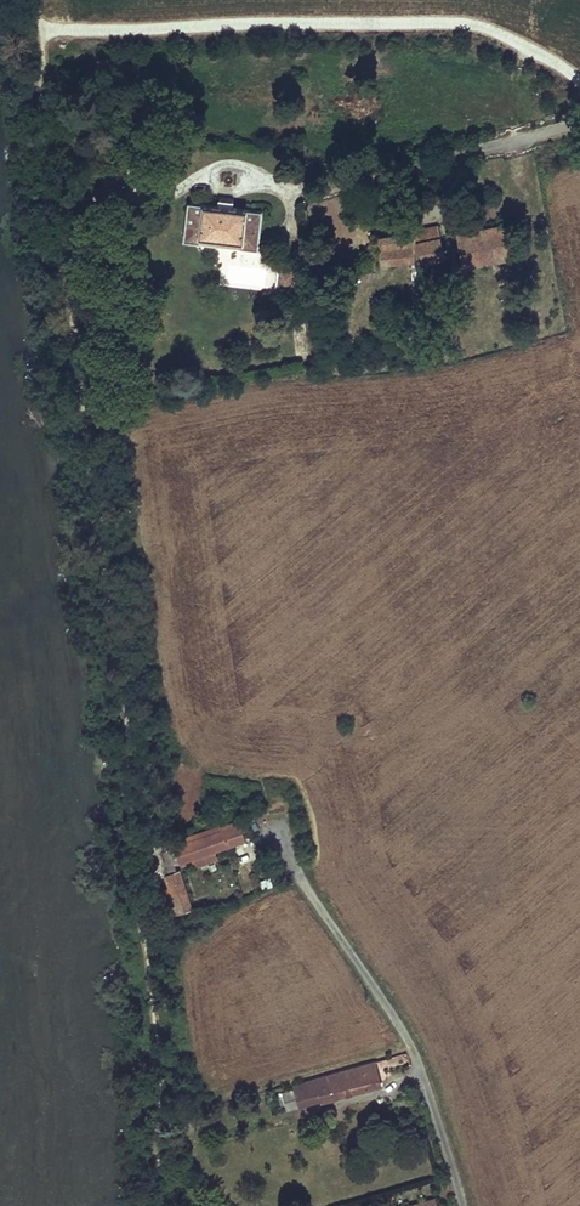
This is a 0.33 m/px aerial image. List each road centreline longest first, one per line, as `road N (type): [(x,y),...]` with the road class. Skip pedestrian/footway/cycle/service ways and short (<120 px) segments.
road 1 (residential): [(278,829),(407,1038),(461,1205)]
road 2 (residential): [(309,193),(387,165),(579,123)]

